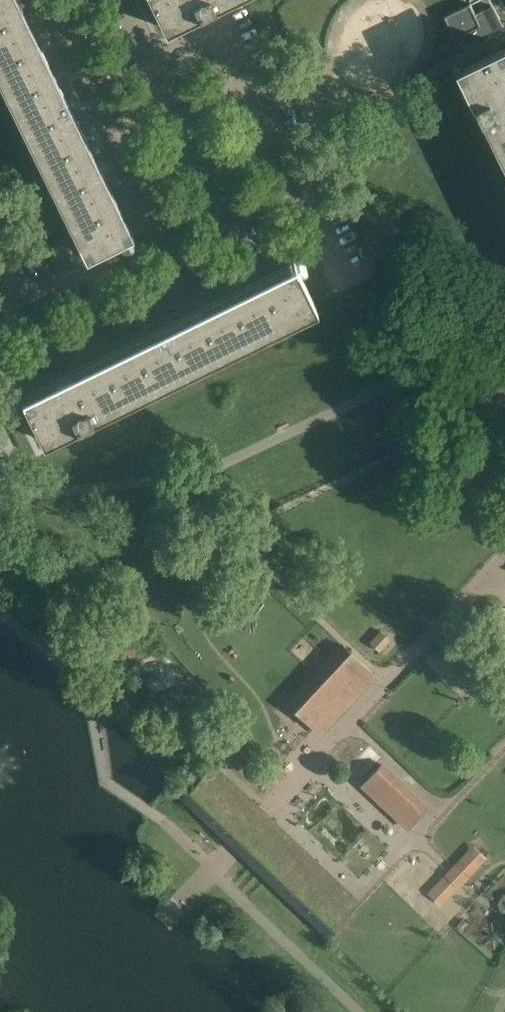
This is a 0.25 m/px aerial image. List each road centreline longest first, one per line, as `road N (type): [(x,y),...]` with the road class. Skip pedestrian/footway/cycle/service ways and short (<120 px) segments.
road 1 (residential): [(45,0),(191,294)]
road 2 (residential): [(156,68),(223,37),(317,228)]
road 3 (residential): [(255,261),(156,68)]
road 4 (residential): [(191,294),(4,377)]

